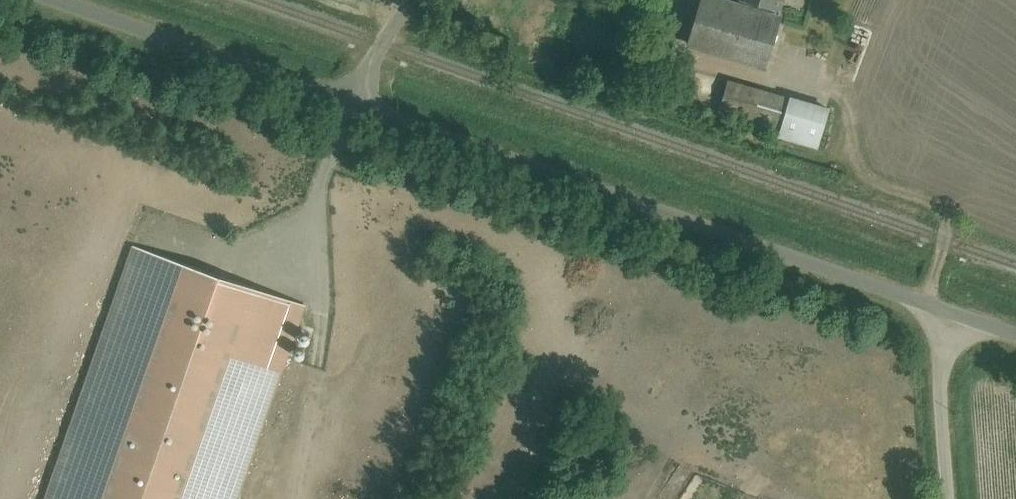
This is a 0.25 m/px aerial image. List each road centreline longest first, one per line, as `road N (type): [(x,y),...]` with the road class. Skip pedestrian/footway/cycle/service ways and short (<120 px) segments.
road 1 (unclassified): [(356,101),(1015,341)]
road 2 (unclassified): [(77,0),(356,101)]
road 3 (track): [(946,317),(953,498)]

